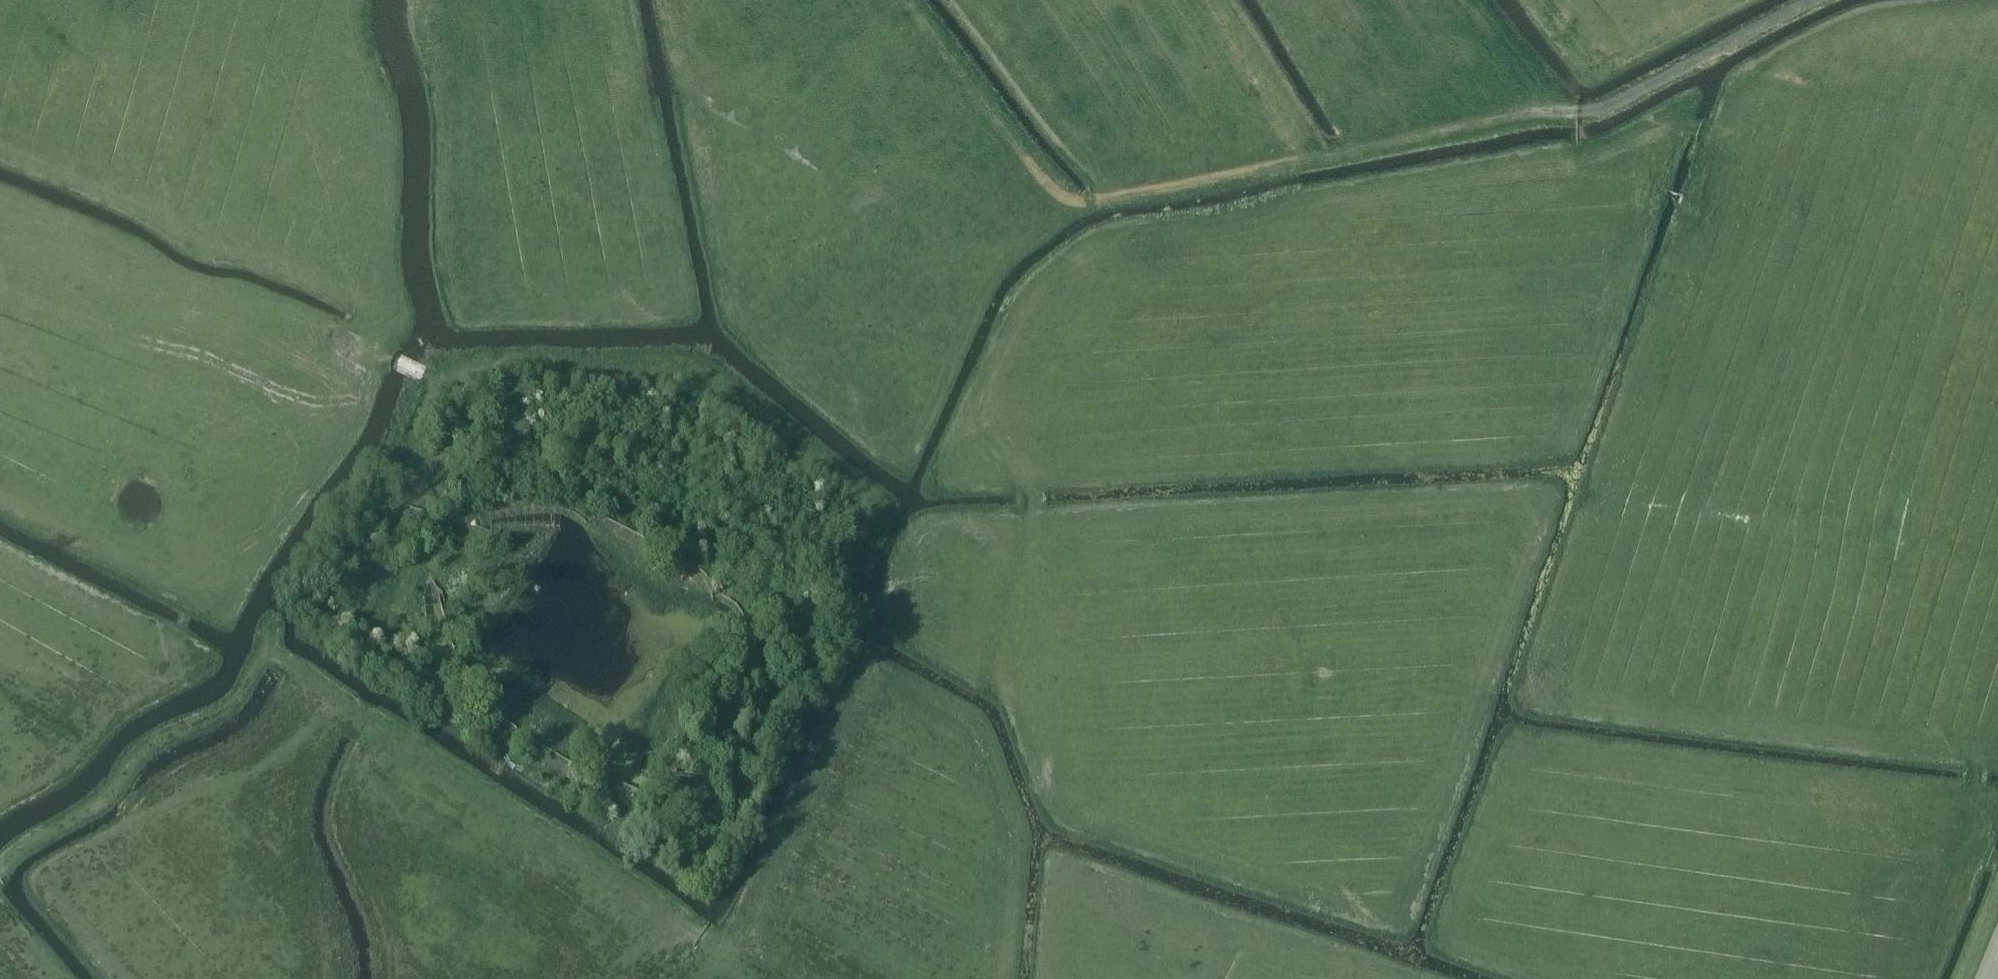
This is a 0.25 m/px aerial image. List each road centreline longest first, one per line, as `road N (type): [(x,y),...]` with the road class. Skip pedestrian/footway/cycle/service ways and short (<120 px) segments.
road 1 (track): [(1580,112),(1610,104),(1810,0)]

